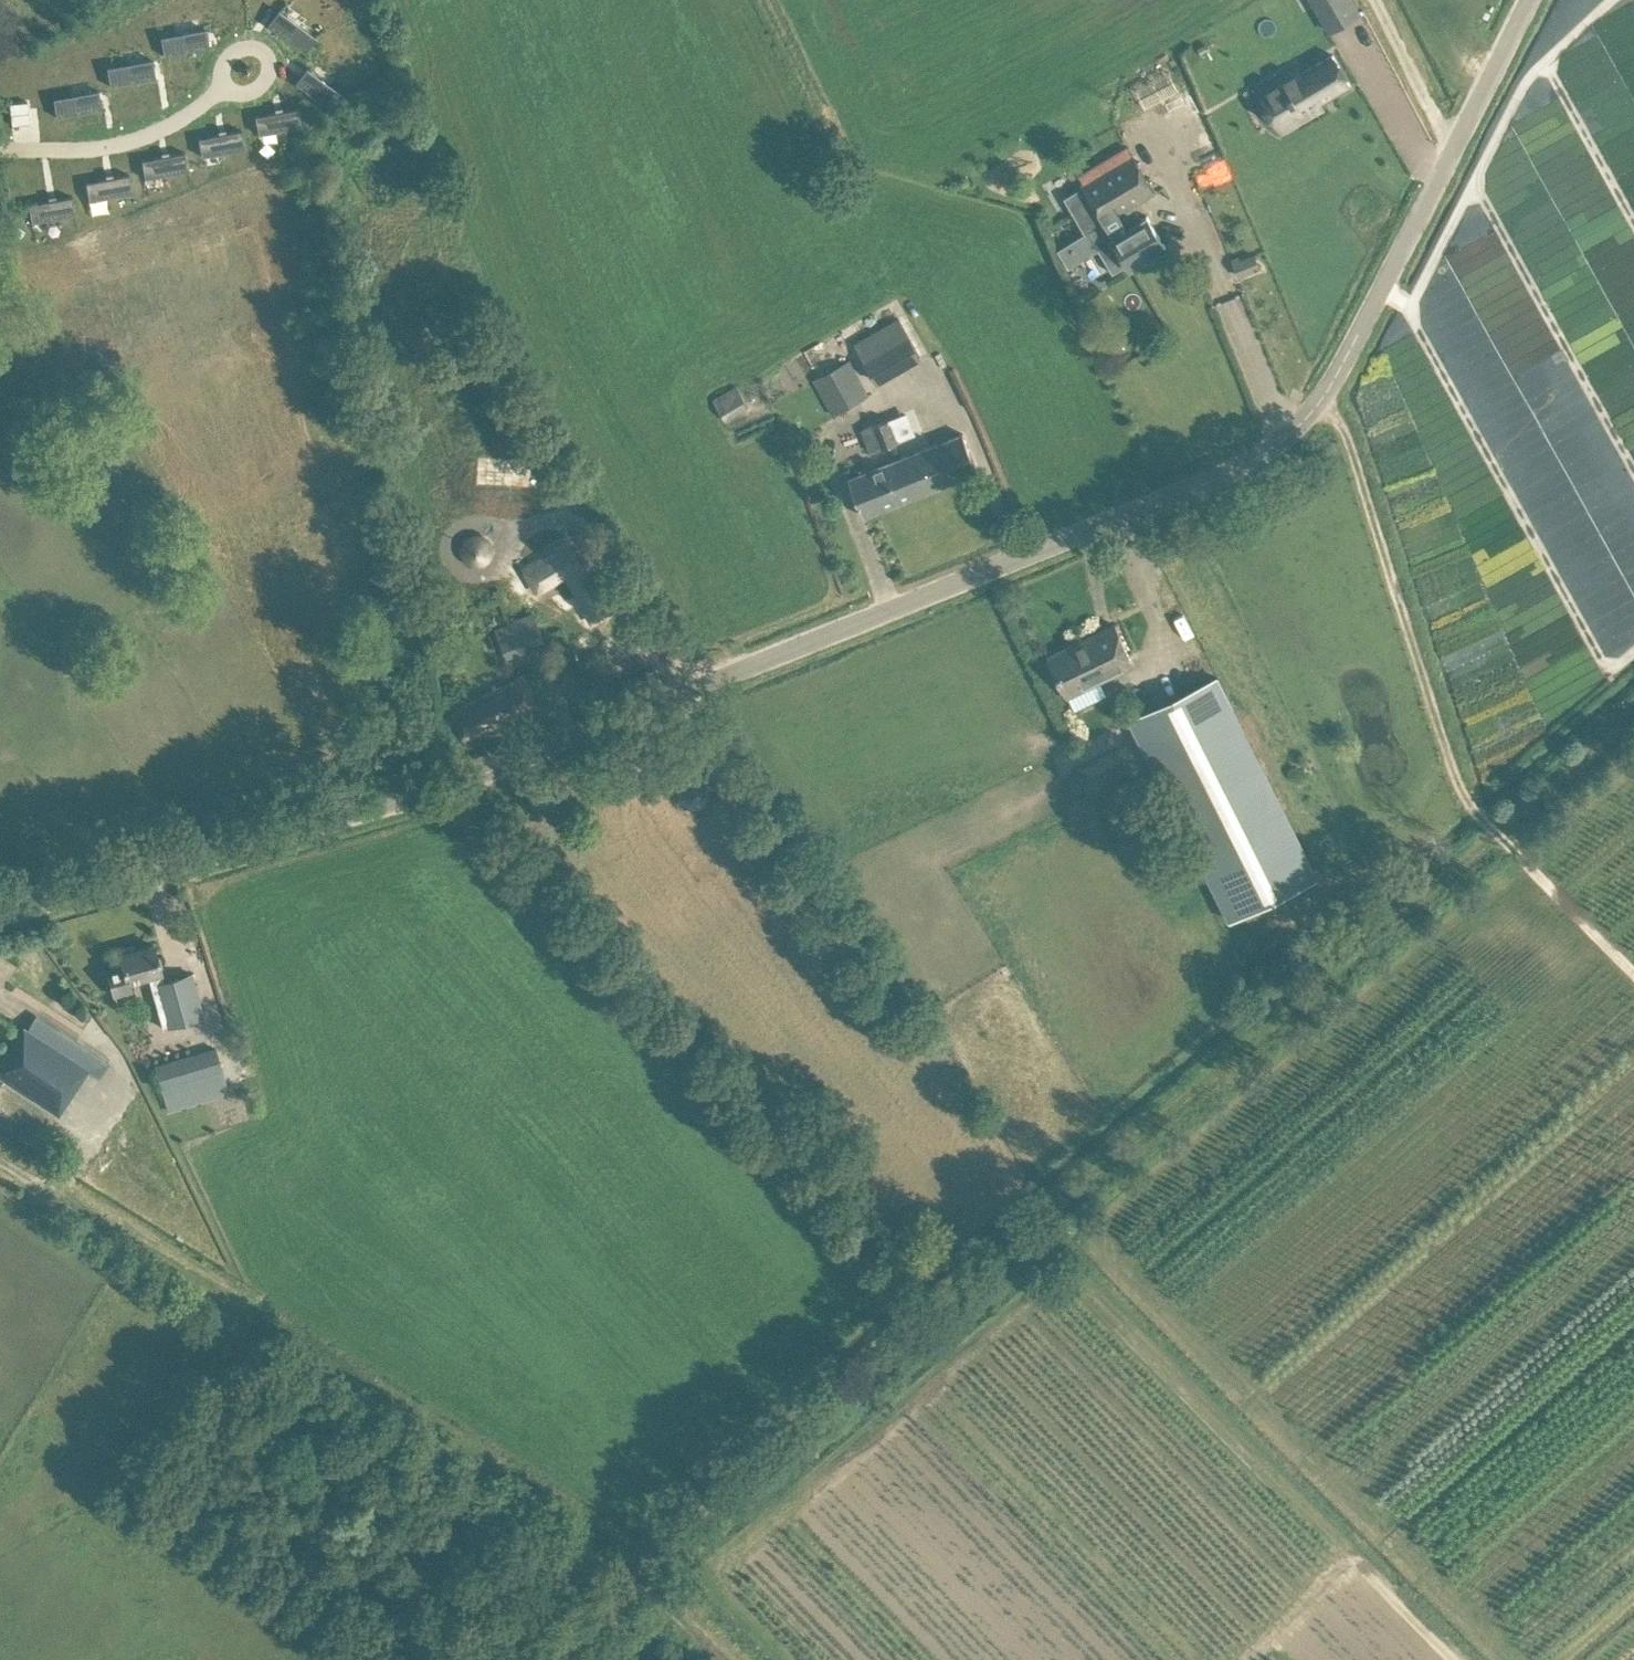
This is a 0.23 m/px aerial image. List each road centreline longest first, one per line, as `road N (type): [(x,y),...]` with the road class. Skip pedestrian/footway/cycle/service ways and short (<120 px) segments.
road 1 (unclassified): [(0,914),(494,769),(1242,465),(1302,421),(1327,390),(1530,0)]
road 2 (track): [(0,1160),(642,1564)]
road 3 (track): [(1327,390),(1470,794),(1633,959)]
road 4 (track): [(1019,558),(937,356),(763,0)]
road 5 (track): [(1375,0),(1452,151)]

